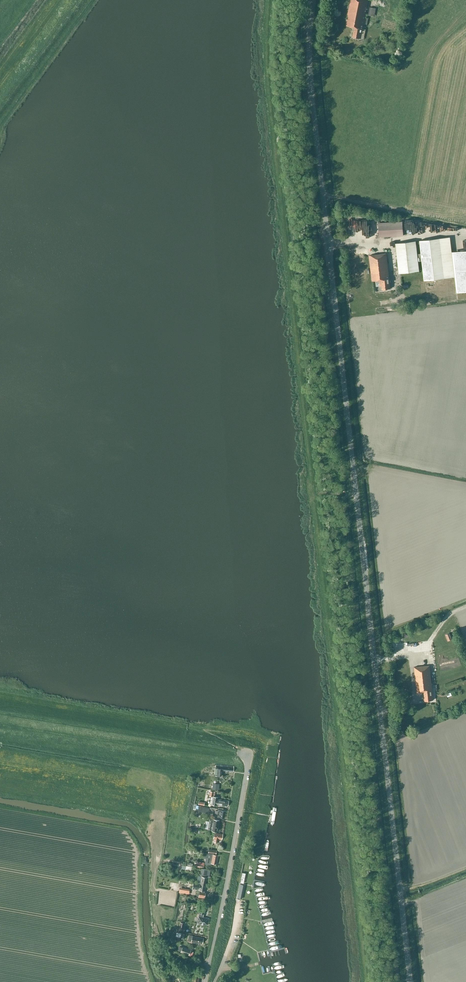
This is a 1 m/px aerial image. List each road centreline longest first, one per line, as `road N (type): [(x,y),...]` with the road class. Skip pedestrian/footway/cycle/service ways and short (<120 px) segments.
road 1 (unclassified): [(409,981),(309,67),(313,0)]
road 2 (unclassified): [(205,981),(249,756),(239,753)]

